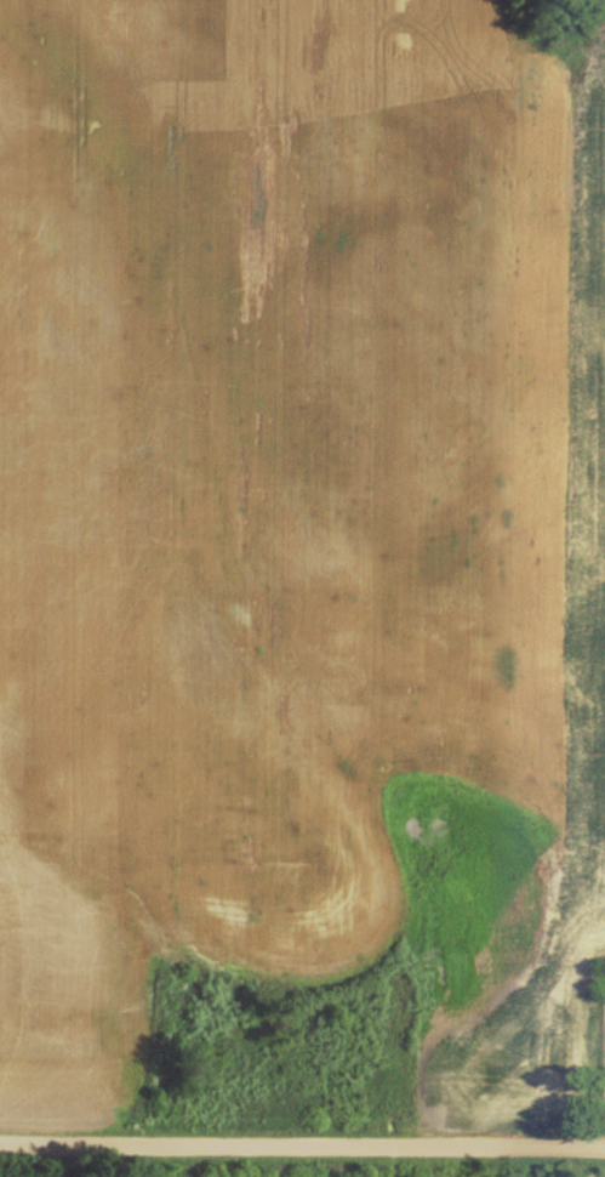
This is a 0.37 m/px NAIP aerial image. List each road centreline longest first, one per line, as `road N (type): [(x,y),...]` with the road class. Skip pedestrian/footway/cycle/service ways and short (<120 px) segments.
road 1 (residential): [(604,1149),(0,1146)]

